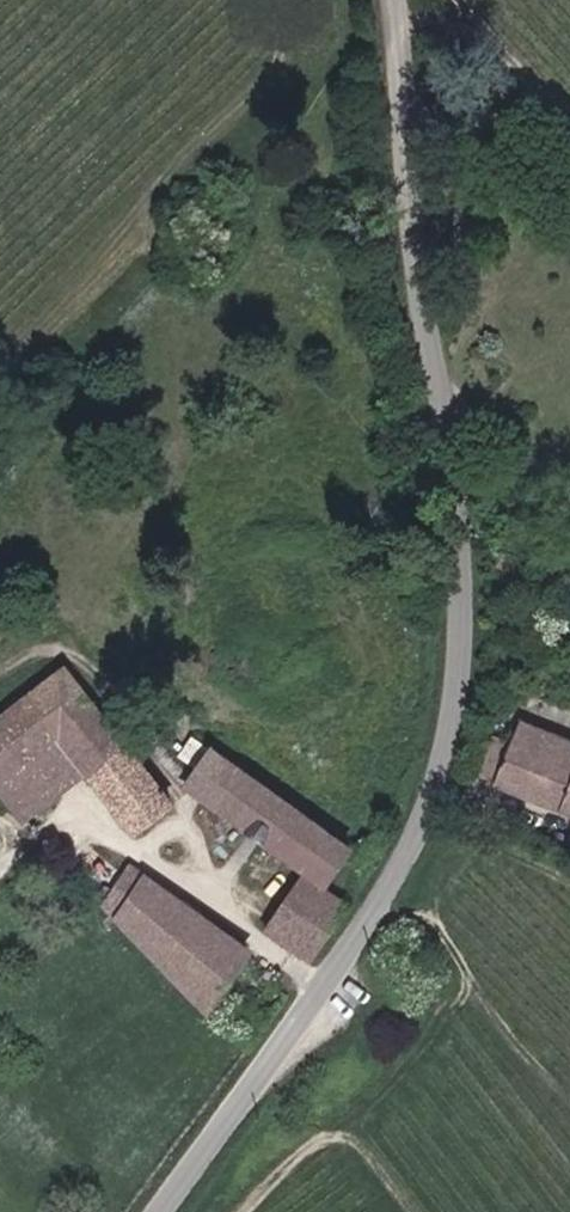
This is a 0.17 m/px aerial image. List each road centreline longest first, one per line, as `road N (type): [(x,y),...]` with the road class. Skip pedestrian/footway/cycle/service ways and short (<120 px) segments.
road 1 (unclassified): [(390,0),(414,280),(443,406),(460,548),(461,642),(450,729),(426,815),(386,891),(164,1211)]
road 2 (track): [(246,1211),(302,1148),(338,1135),(368,1153),(414,1211)]
road 3 (track): [(462,0),(569,134)]

